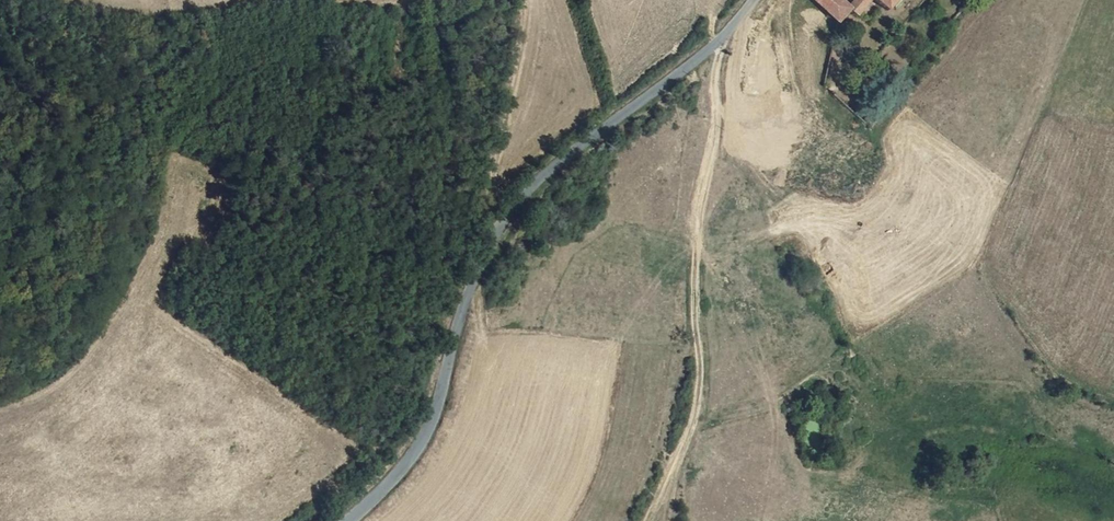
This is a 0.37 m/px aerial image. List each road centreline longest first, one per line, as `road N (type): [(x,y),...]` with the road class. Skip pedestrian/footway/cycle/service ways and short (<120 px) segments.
road 1 (unclassified): [(760,0),(731,33),(531,189),(483,265),(417,460),(353,520)]
road 2 (track): [(731,33),(716,83),(718,129),(699,222),(701,400),(651,520)]

